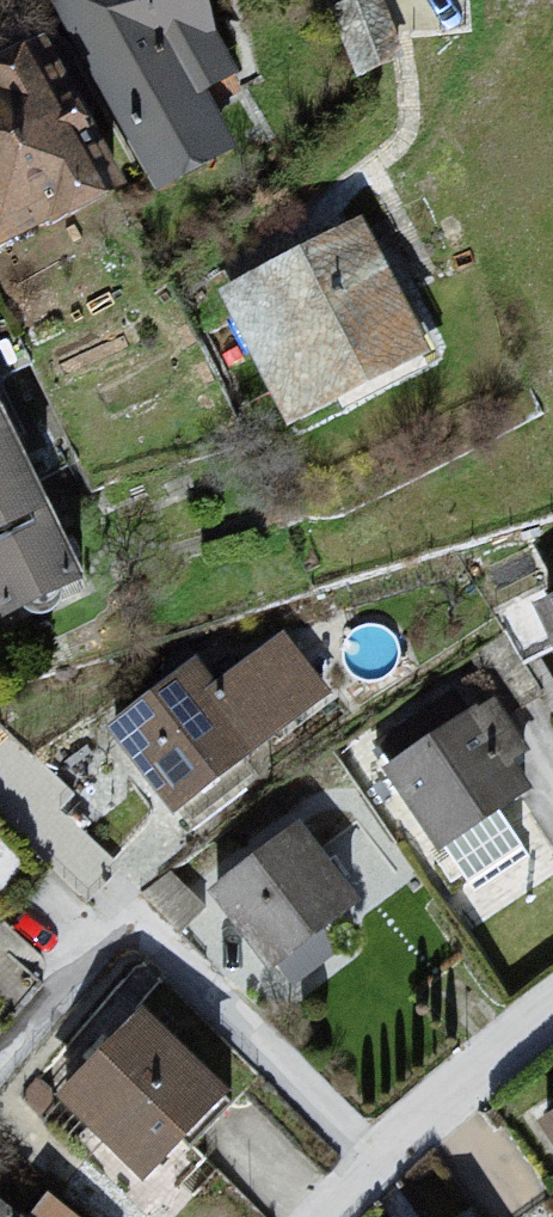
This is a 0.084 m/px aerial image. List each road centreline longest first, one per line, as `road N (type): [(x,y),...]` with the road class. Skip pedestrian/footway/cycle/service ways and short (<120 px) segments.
road 1 (residential): [(552,1022),(403,1139),(330,1216)]

